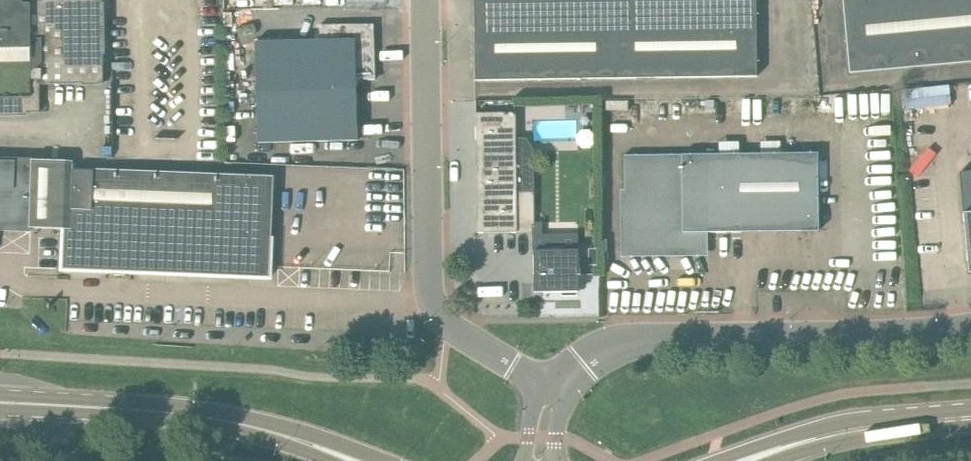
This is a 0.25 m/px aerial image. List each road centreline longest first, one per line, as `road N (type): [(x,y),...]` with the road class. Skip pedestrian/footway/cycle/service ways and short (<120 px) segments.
road 1 (residential): [(556,393),(456,330),(433,301),(425,0)]
road 2 (residential): [(970,326),(642,339),(599,354),(556,393)]
road 3 (tertiary): [(354,460),(265,429),(192,415),(0,403)]
road 4 (secondary): [(750,460),(865,427),(970,417)]

